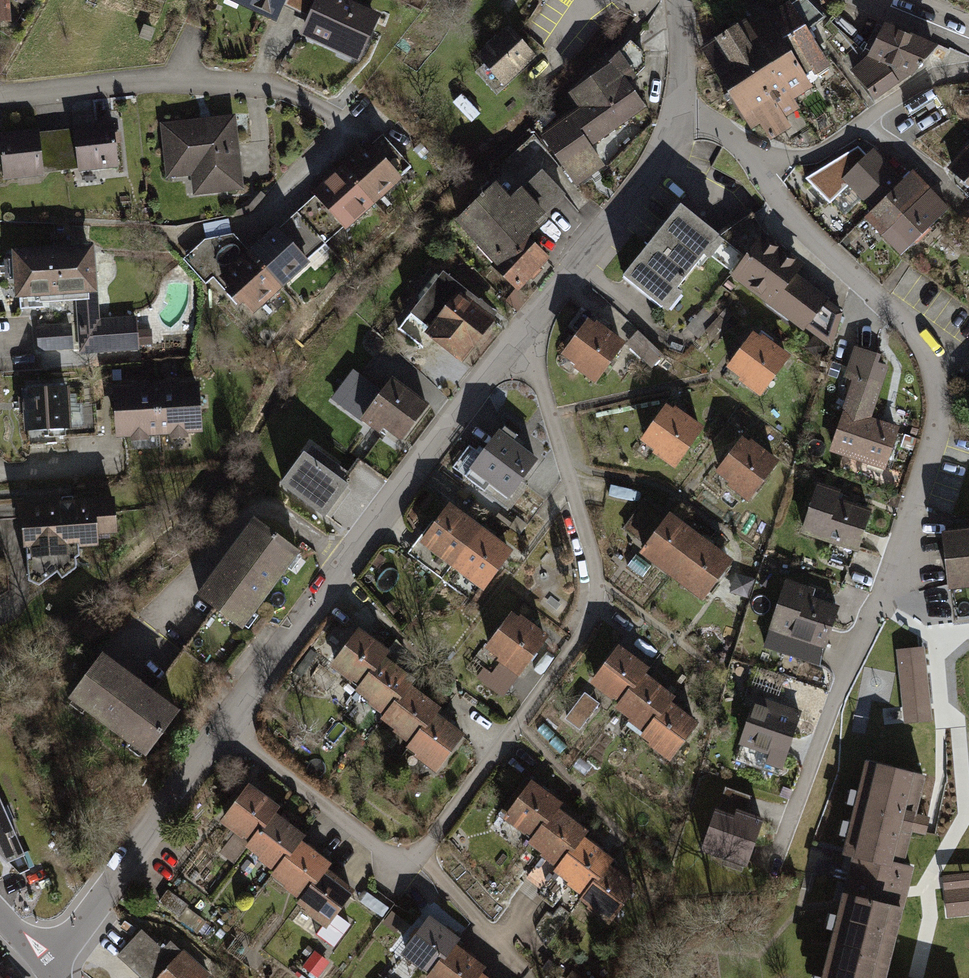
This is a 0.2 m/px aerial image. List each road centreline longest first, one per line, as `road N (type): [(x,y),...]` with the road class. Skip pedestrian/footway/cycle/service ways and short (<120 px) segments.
road 1 (residential): [(516,340),(544,360),(599,549),(602,608),(522,726),(406,875),(225,730)]
road 2 (residential): [(747,163),(829,255),(925,339),(941,384),(939,421),(807,788)]
road 3 (residential): [(249,232),(352,130),(252,86),(164,76),(0,95)]
road 4 (residential): [(225,730),(516,340)]
road 5 (residential): [(48,969),(225,730)]
road 6 (residential): [(516,340),(670,149),(677,109)]
road 7 (residential): [(747,163),(825,157),(968,69)]

